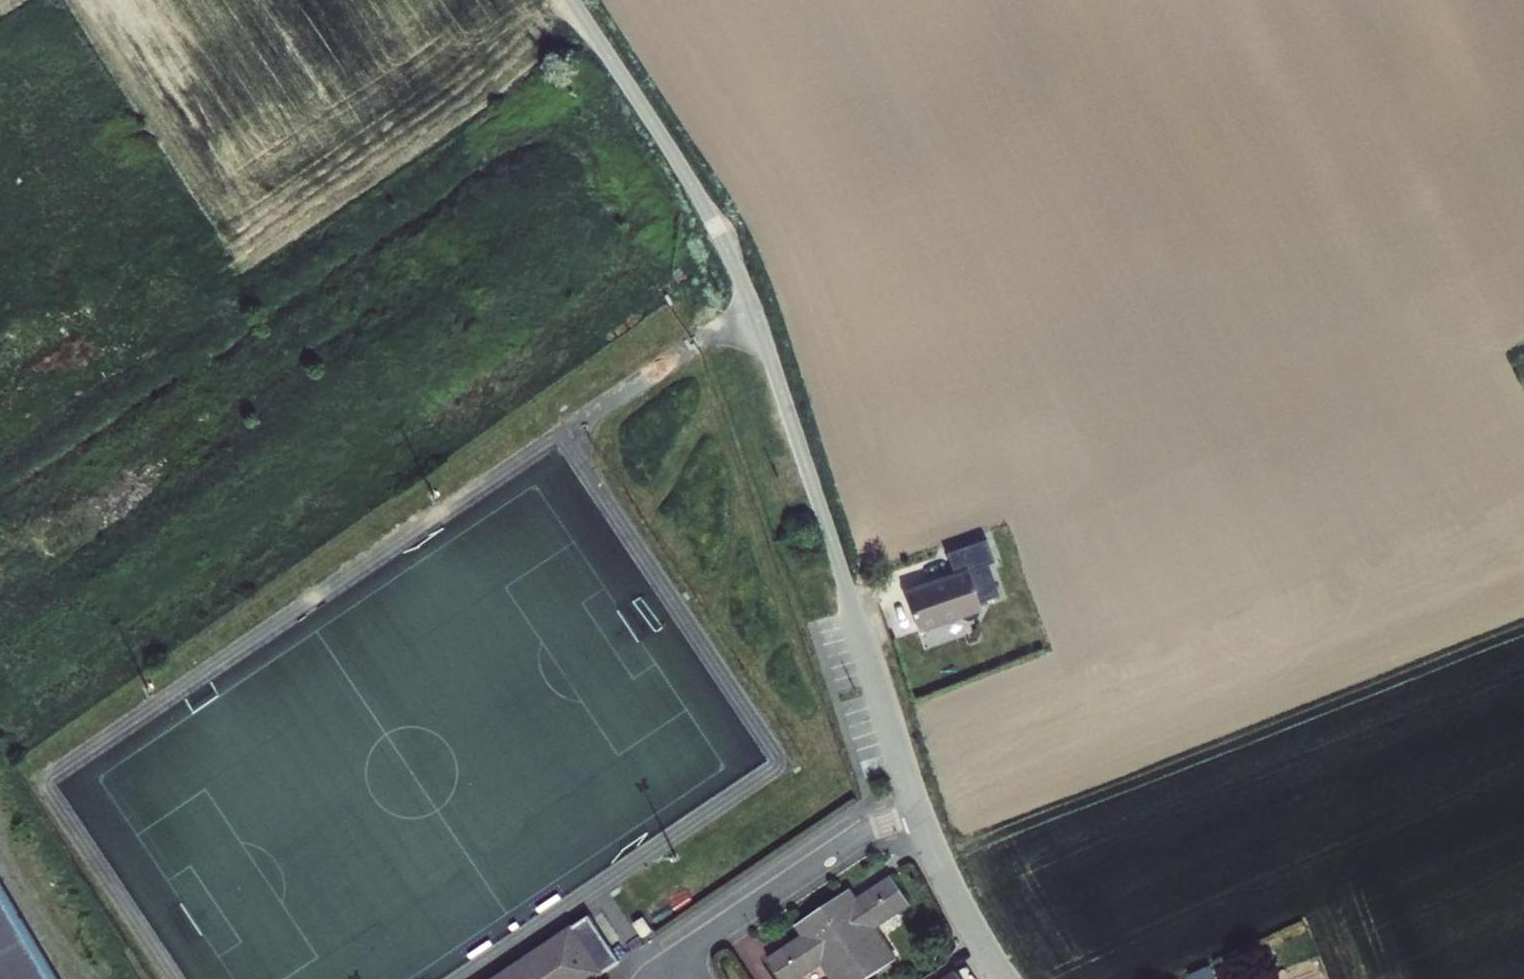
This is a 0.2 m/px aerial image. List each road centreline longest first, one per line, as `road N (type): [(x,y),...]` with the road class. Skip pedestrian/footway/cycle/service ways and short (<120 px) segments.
road 1 (unclassified): [(571,0),(739,272),(920,816),(949,890),(1001,978)]

